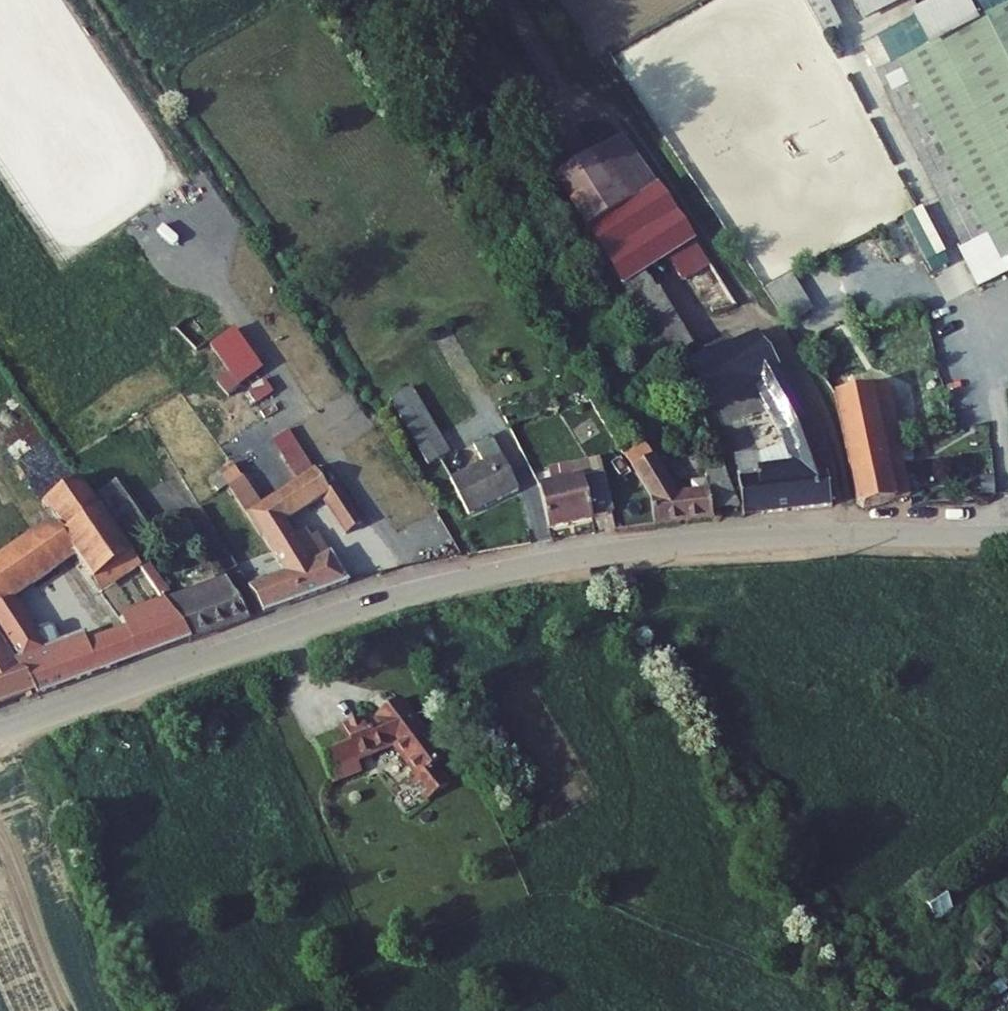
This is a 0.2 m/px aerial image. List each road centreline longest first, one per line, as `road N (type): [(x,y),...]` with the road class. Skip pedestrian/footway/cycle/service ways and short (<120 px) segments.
road 1 (residential): [(0,734),(397,597),(552,563),(776,536),(1007,534)]
road 2 (track): [(844,533),(837,457),(812,392),(557,0)]

